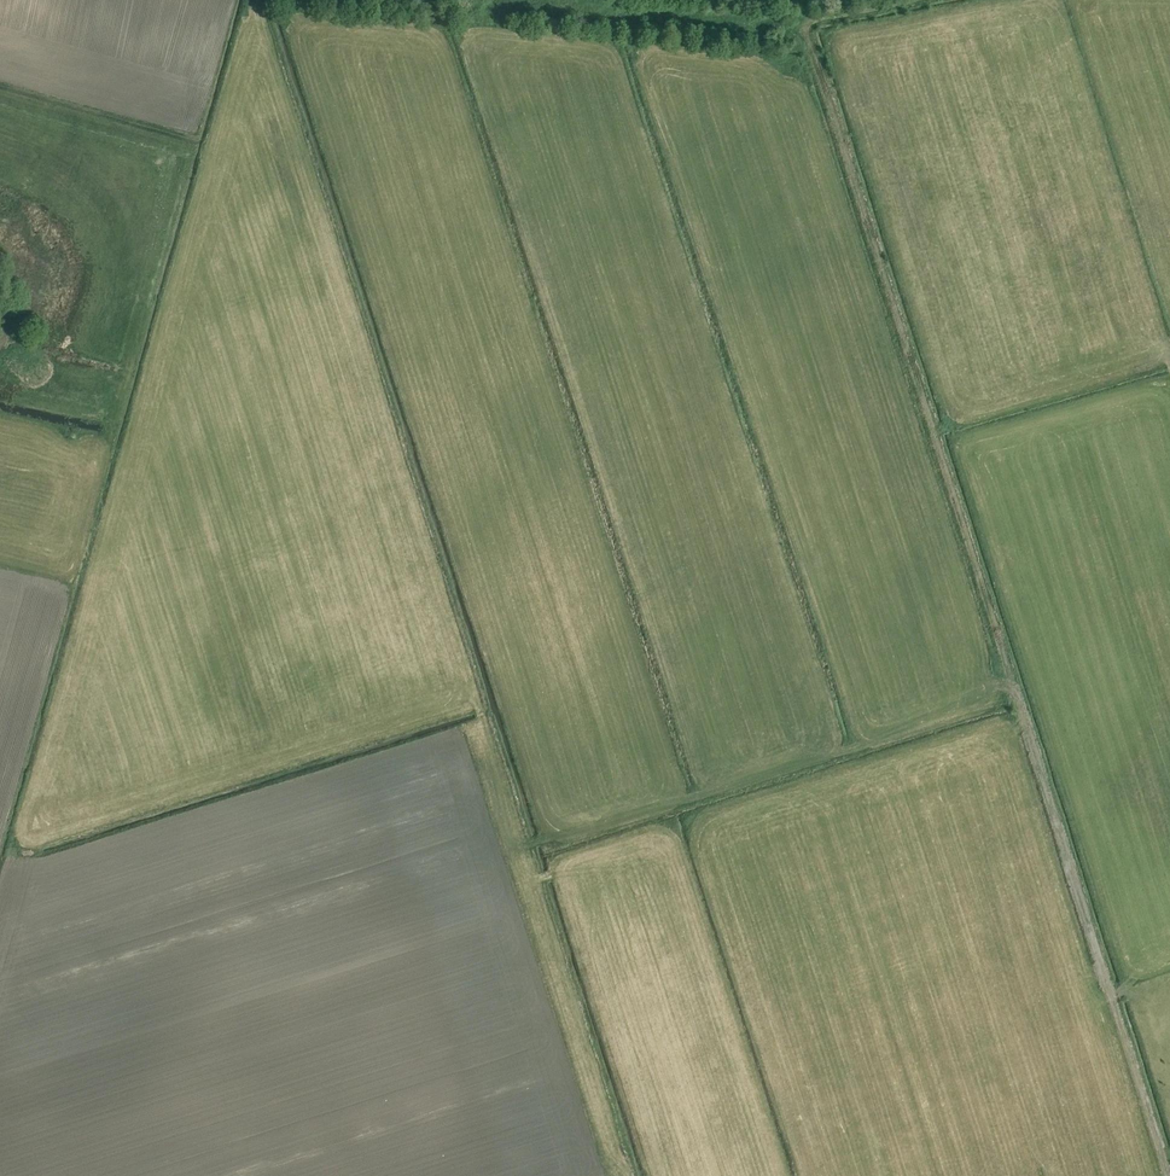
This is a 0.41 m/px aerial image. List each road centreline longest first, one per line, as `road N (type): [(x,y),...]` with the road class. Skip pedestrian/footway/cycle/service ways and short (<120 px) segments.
road 1 (track): [(1169,1175),(805,26),(534,0)]

